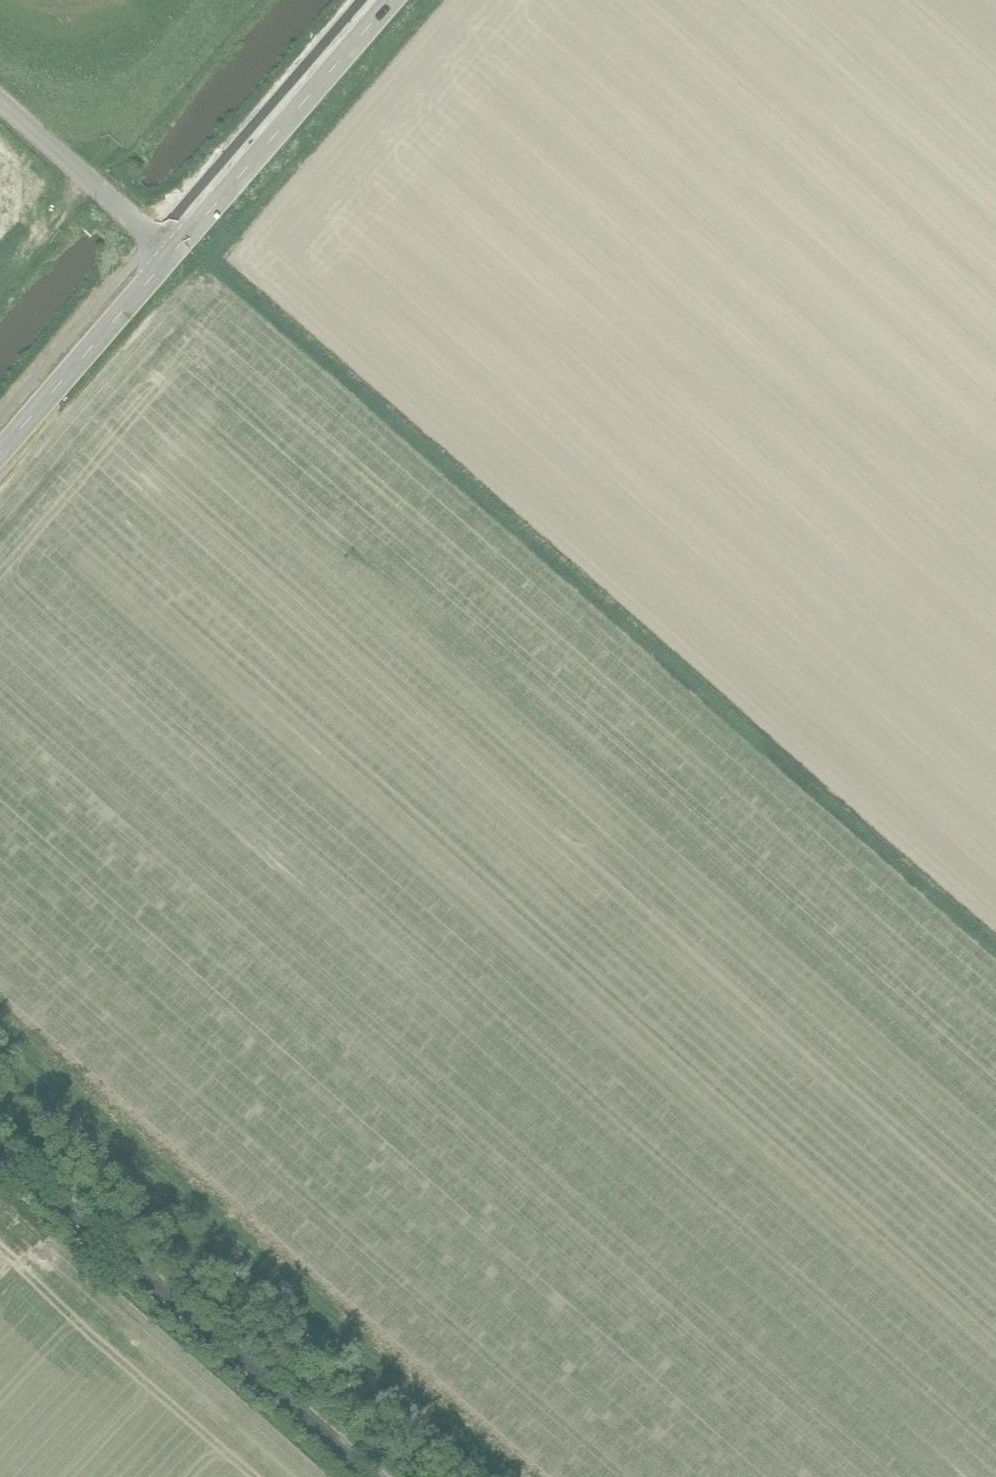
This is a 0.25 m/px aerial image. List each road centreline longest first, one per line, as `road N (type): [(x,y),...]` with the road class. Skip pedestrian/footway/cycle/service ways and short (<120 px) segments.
road 1 (secondary): [(0,430),(372,0)]
road 2 (residential): [(0,1164),(356,1476)]

